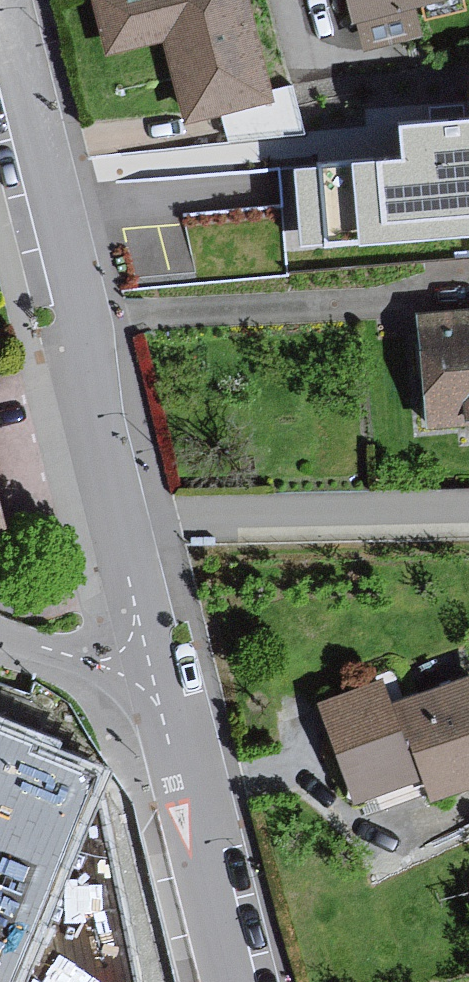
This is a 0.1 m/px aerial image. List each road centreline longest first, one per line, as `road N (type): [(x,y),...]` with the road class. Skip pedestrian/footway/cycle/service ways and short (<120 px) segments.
road 1 (residential): [(152,667),(0,21)]
road 2 (residential): [(233,981),(152,667)]
road 3 (residential): [(0,635),(152,667)]

